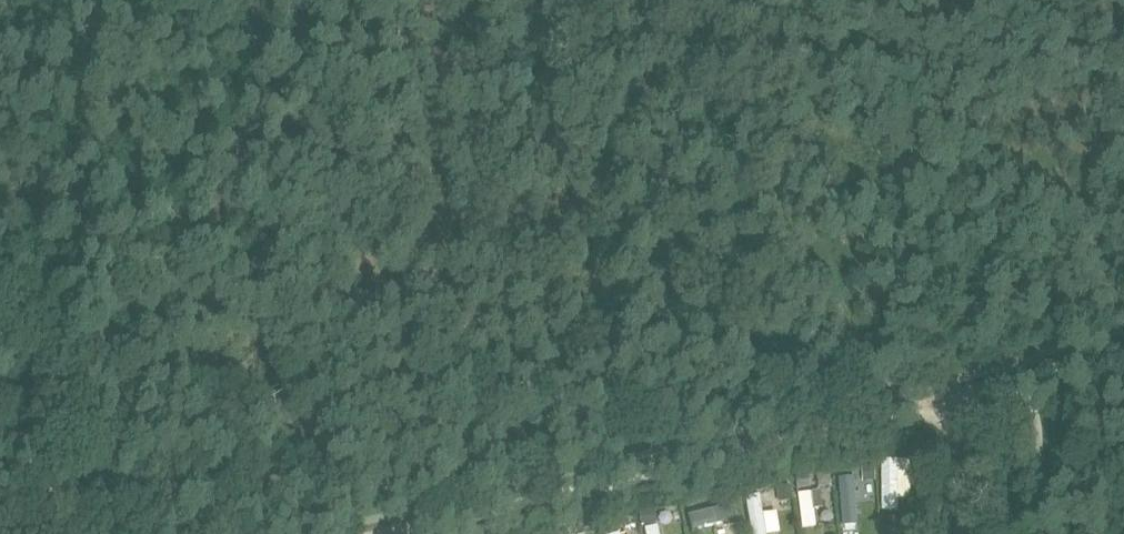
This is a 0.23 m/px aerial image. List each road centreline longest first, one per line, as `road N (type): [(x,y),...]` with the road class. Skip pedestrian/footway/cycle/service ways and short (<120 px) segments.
road 1 (track): [(1123,350),(389,533)]
road 2 (track): [(0,401),(92,533)]
road 3 (track): [(960,533),(975,389)]

